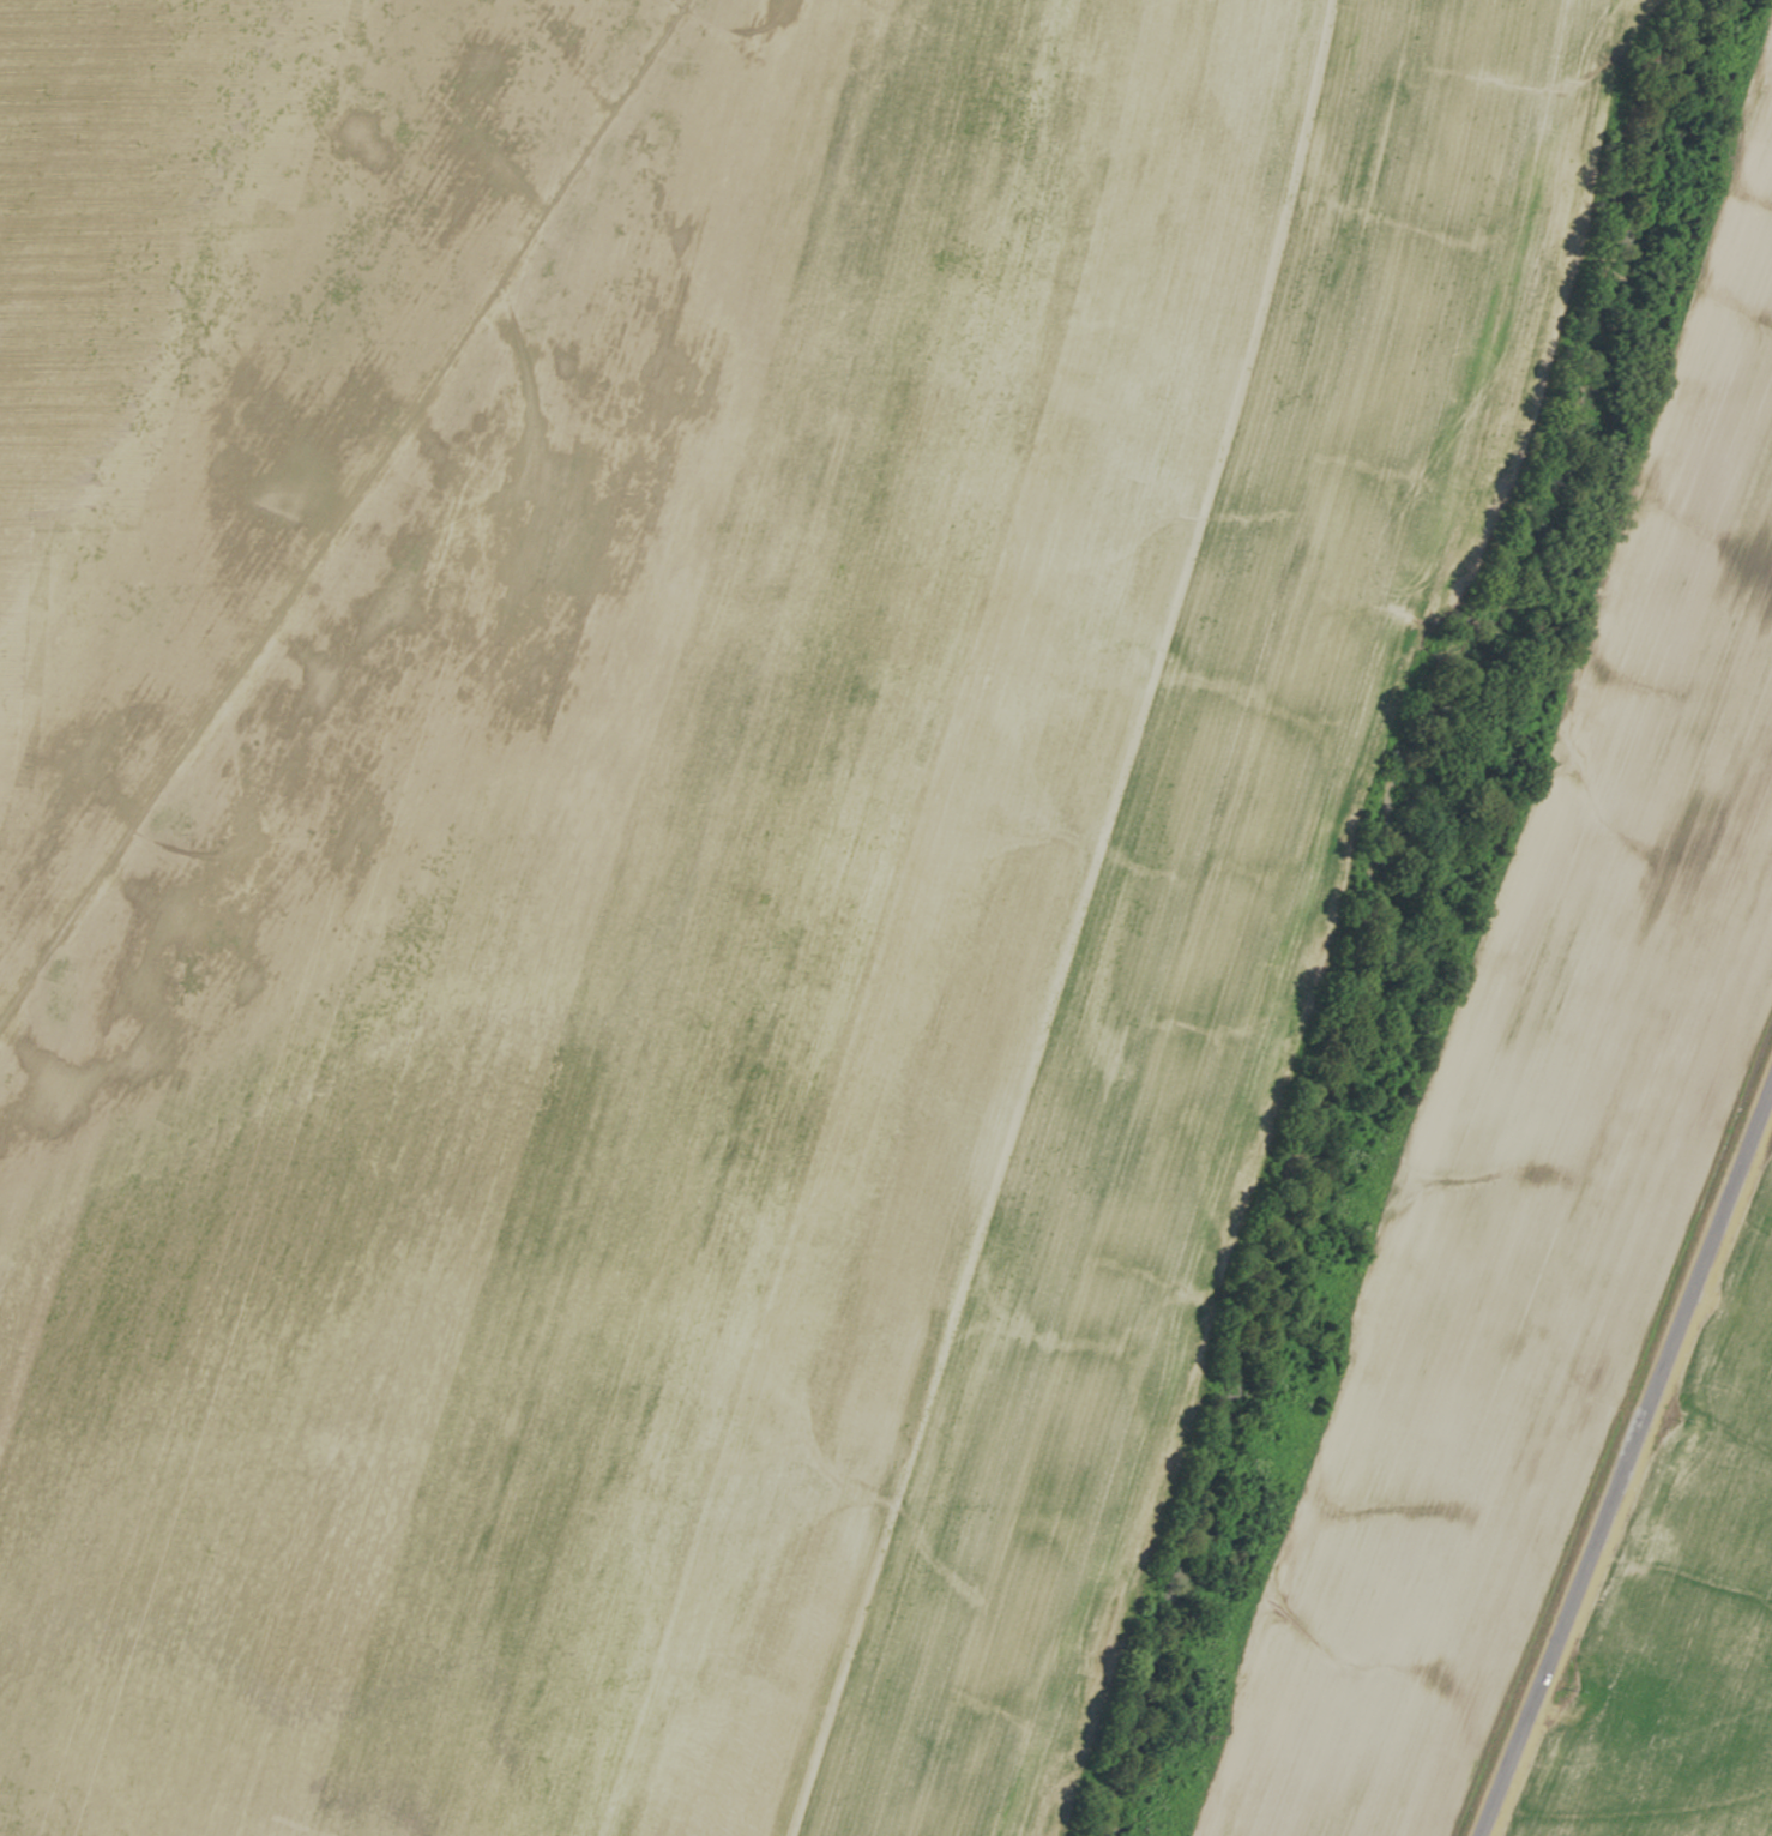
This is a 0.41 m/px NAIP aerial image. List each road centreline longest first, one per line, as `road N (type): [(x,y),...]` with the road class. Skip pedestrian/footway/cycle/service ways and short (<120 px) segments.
road 1 (tertiary): [(1484,1835),(1771,1086)]

